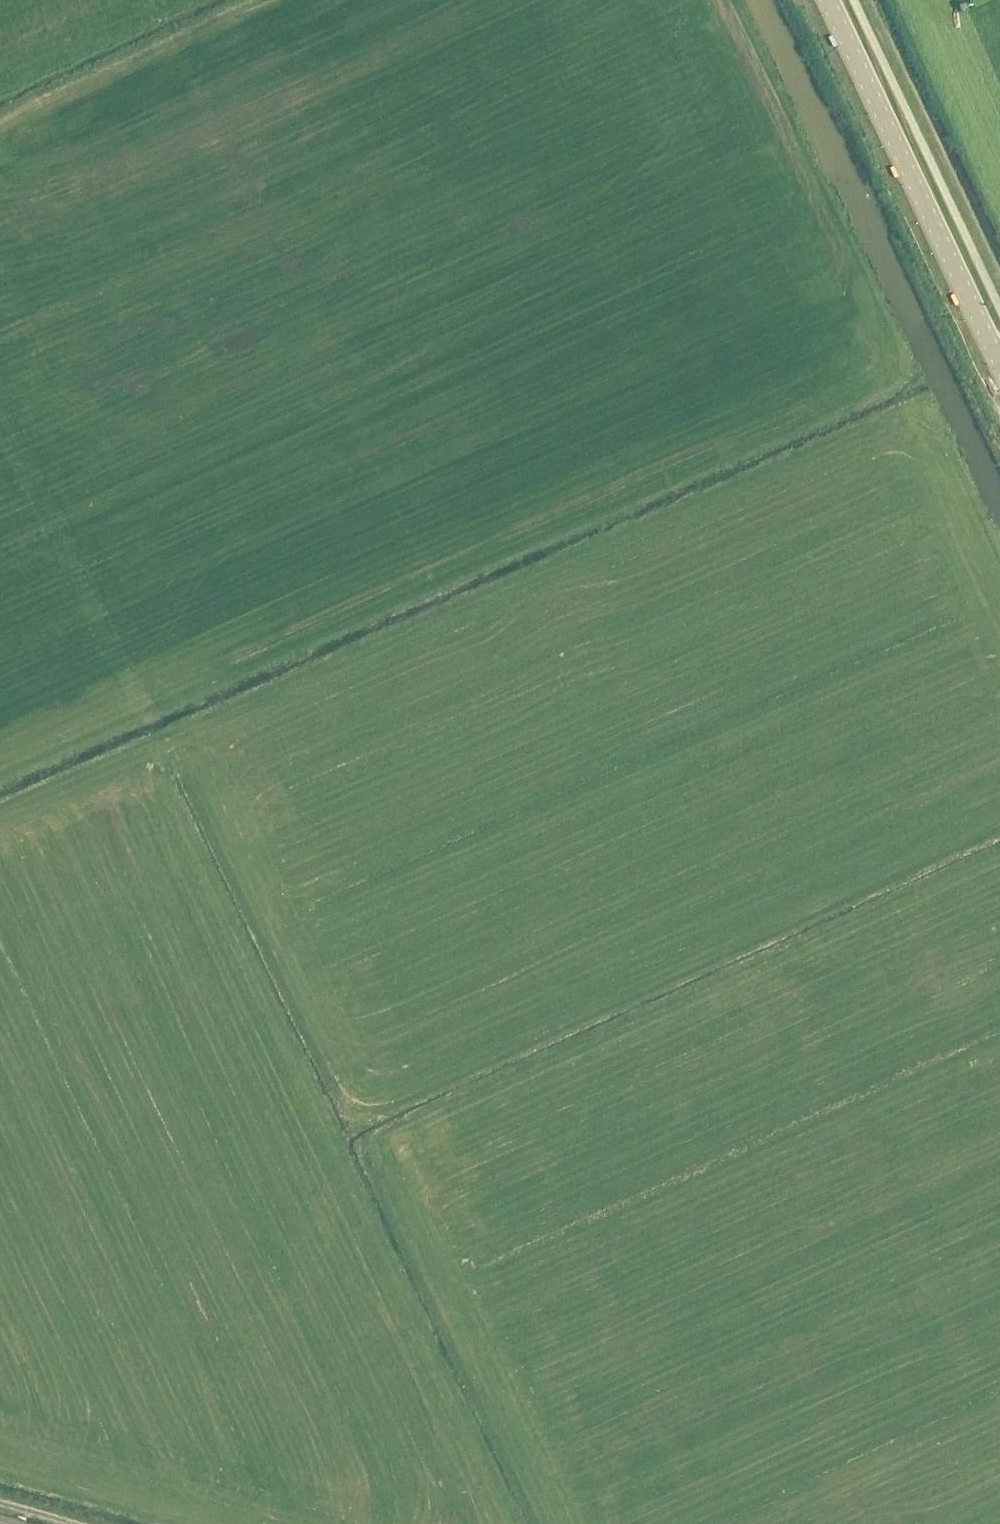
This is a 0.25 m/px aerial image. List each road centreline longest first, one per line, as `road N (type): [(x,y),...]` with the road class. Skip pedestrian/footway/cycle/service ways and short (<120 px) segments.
road 1 (tertiary): [(999,375),(824,0)]

